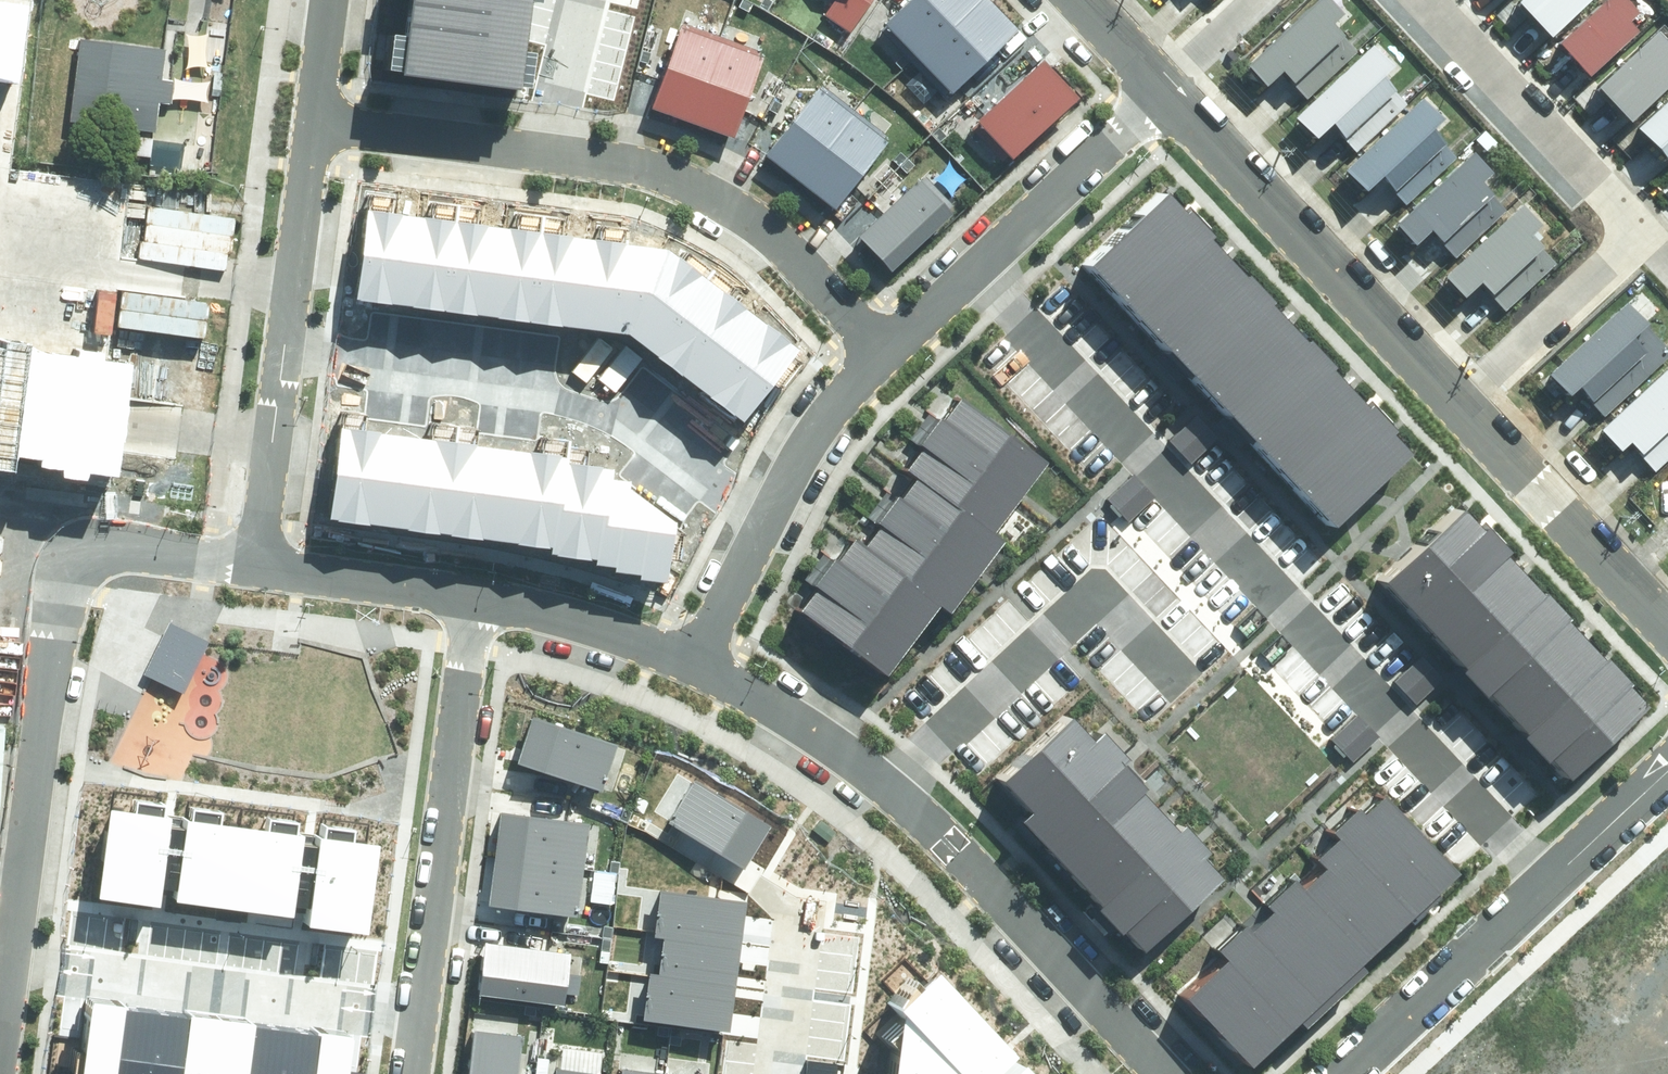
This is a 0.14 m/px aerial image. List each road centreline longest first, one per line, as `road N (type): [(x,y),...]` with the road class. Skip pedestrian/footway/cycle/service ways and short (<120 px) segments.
road 1 (residential): [(0,1061),(57,616),(71,568),(98,549),(254,567)]
road 2 (residential): [(887,351),(770,232),(670,175),(313,121)]
road 3 (residential): [(698,667),(807,725),(886,780),(1169,1073)]
road 4 (residential): [(484,598),(412,1073)]
road 5 (residential): [(313,121),(254,567)]
road 6 (residential): [(1343,1073),(1667,768)]
road 7 (residential): [(1170,93),(1462,404)]
road 8 (residential): [(1170,93),(887,351)]
road 9 (residential): [(887,351),(799,457),(698,667)]
road 10 (residential): [(1414,0),(1641,247)]
road 11 (residential): [(1462,404),(1667,625)]
road 12 (residential): [(1641,247),(1462,404)]
road 13 (residential): [(254,567),(484,598)]
road 14 (residential): [(484,598),(604,628),(698,667)]
road 15 (residential): [(1170,93),(1280,0)]
road 16 (residential): [(1082,0),(1170,93)]
road 17 (residential): [(330,0),(313,121)]

